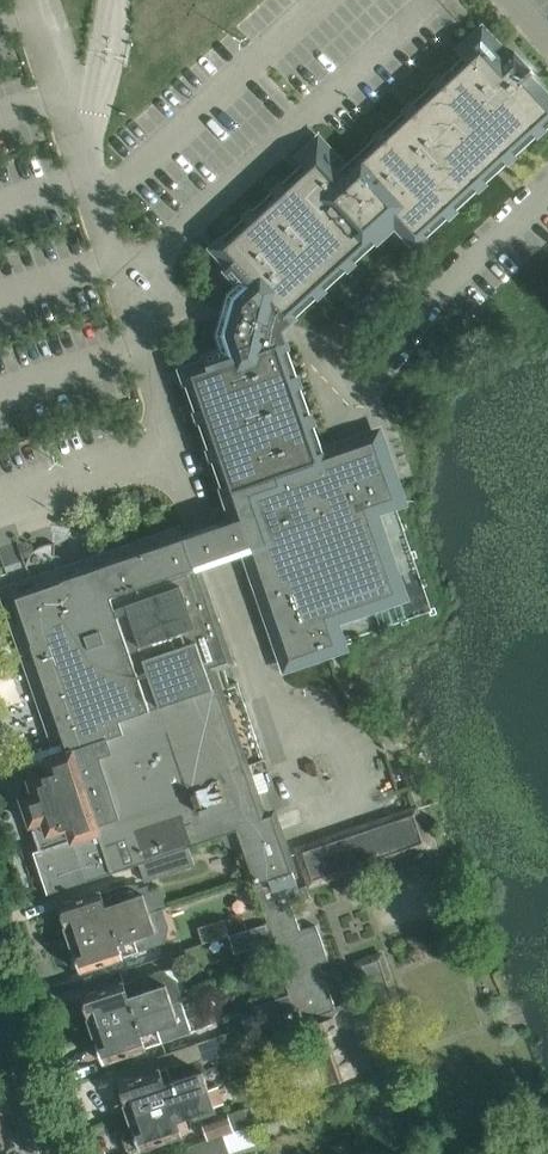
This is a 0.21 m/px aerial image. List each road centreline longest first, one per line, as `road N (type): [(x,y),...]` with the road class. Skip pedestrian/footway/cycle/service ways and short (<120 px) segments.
road 1 (secondary): [(40,1153),(0,1034)]

